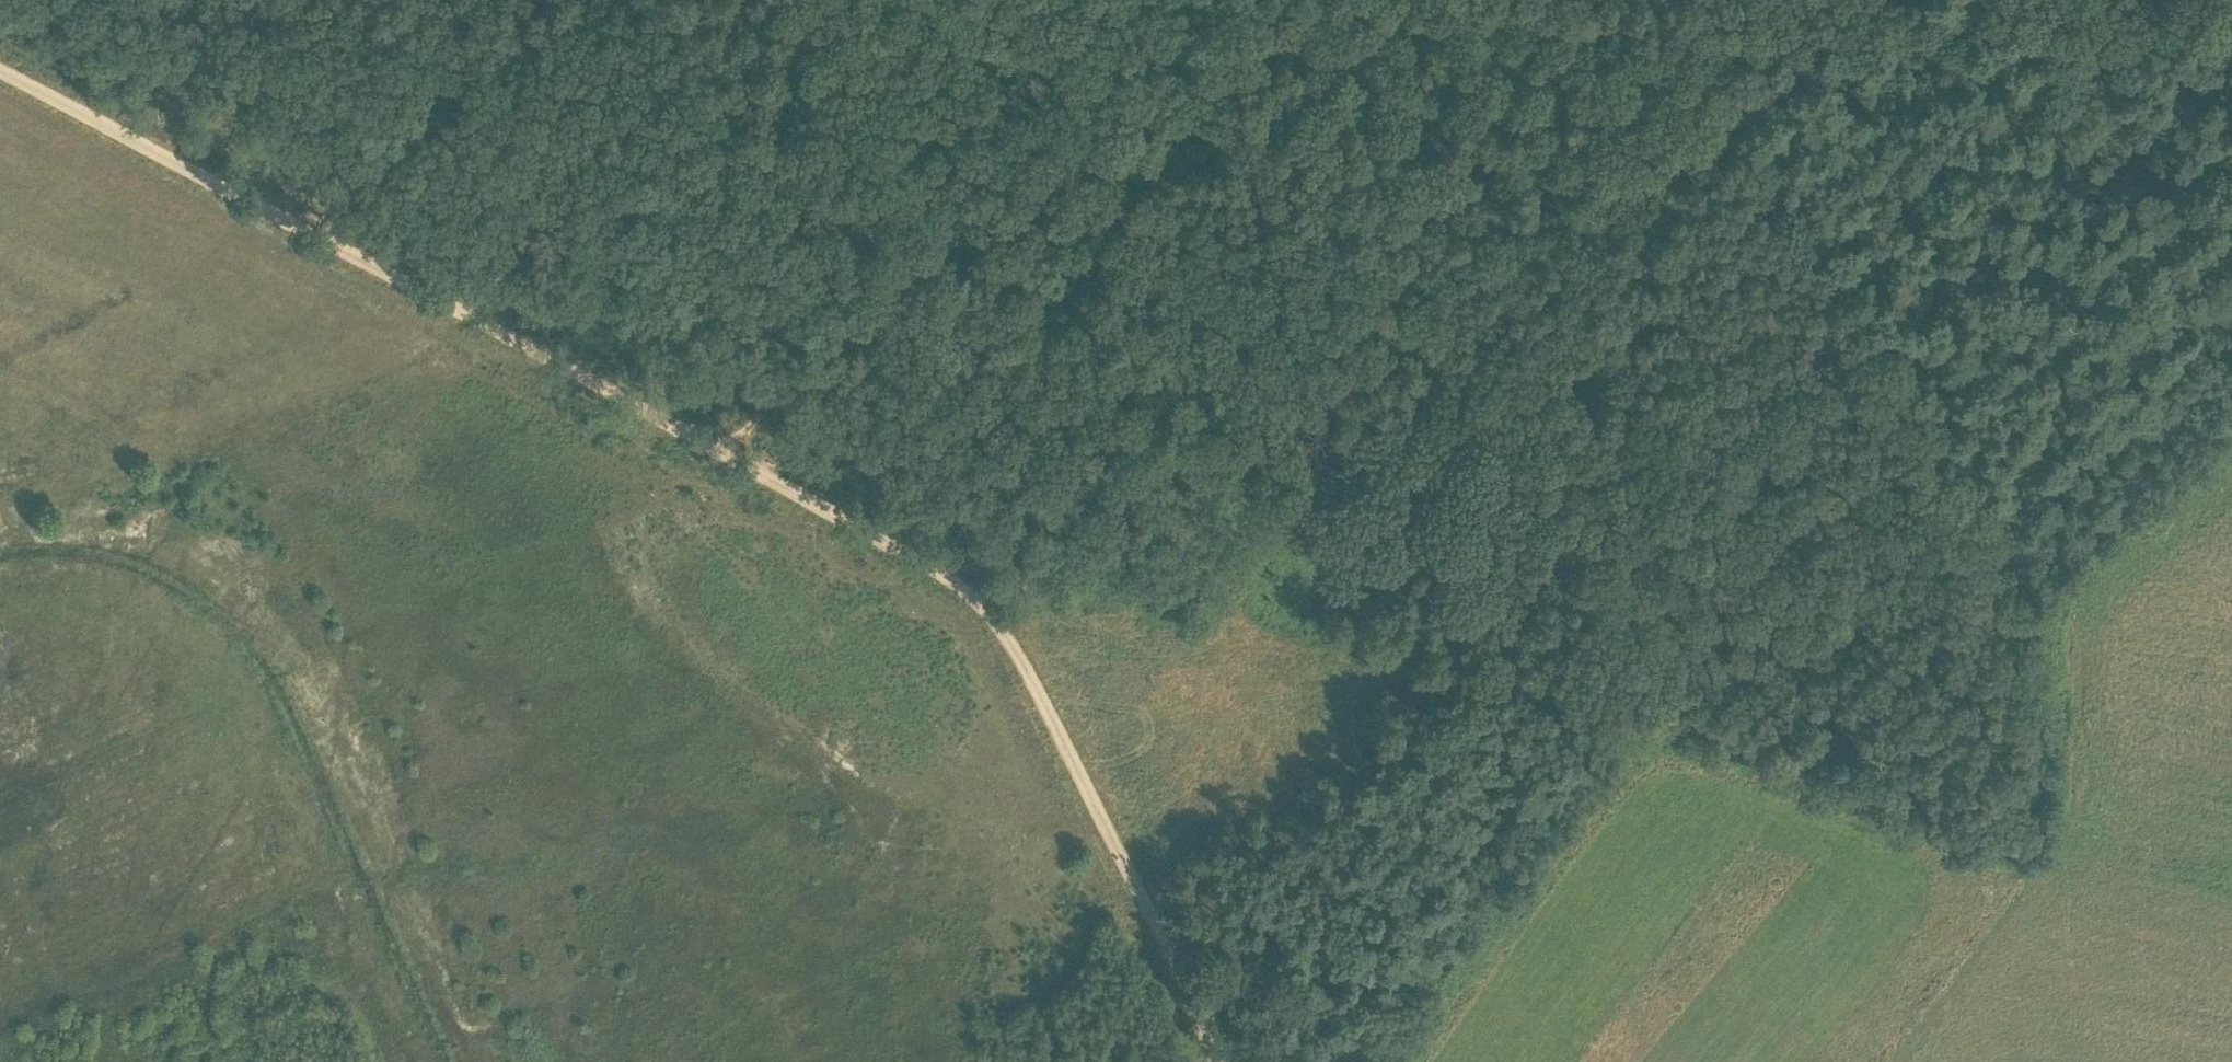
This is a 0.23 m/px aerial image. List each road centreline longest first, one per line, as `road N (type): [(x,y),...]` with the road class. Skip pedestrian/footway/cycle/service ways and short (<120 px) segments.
road 1 (track): [(749,471),(0,75)]
road 2 (track): [(1225,1061),(1139,895),(1039,664),(1002,610),(749,471)]

